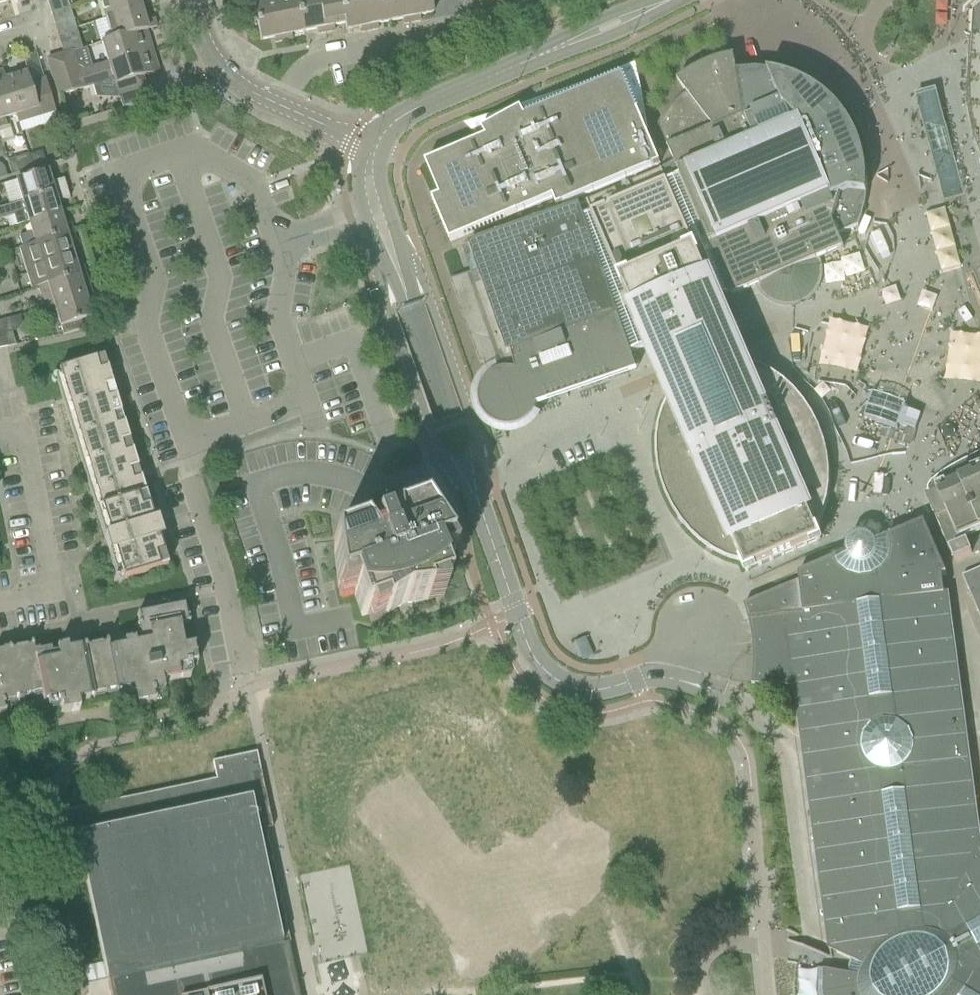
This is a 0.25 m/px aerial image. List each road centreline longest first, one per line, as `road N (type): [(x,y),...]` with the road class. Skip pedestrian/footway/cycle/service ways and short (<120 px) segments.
road 1 (unclassified): [(722,696),(664,678),(592,690),(548,677),(525,644),(467,477)]
road 2 (unclassified): [(377,151),(414,108),(666,0)]
road 3 (unclassified): [(467,477),(476,451),(472,422),(414,269),(384,243)]
road 4 (unclassified): [(384,243),(377,281),(431,435),(467,477)]
road 5 (residential): [(191,0),(204,45),(241,88),(377,151)]
road 6 (residential): [(0,606),(53,597),(23,447),(0,434)]
road 7 (unclassified): [(445,419),(384,243)]

